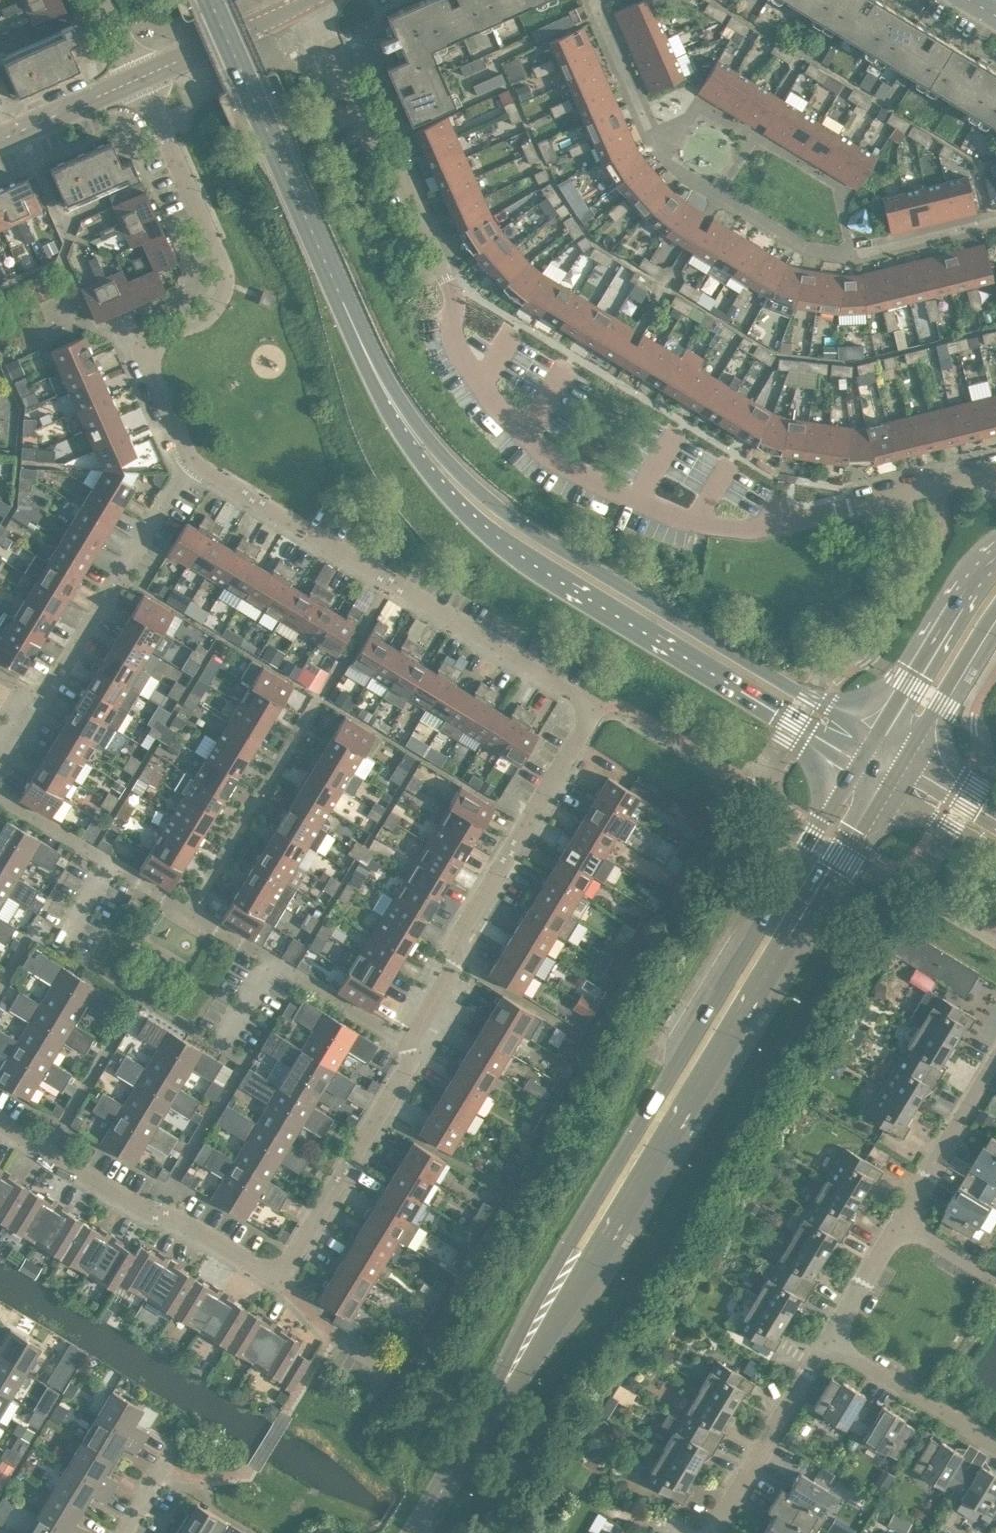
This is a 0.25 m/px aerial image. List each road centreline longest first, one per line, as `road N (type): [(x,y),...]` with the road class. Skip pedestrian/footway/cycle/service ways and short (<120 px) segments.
road 1 (residential): [(995,469),(755,527),(687,516),(597,480),(514,427),(455,342),(451,284),(314,0)]
road 2 (residential): [(410,1045),(459,964),(457,941),(596,706),(193,461)]
road 3 (secondary): [(858,770),(538,1297),(467,1461)]
road 4 (secondary): [(467,1461),(890,791)]
road 5 (secondary): [(351,318),(381,408),(454,502),(503,542),(809,731),(858,770)]
road 6 (secondary): [(879,739),(513,524),(466,482),(404,407),(351,318)]
road 7 (residential): [(410,1045),(410,1064),(279,1273),(174,1217),(152,1214),(0,1123)]
road 8 (residential): [(193,461),(152,373),(152,353),(163,335),(206,315),(226,280),(140,76)]
road 9 (residential): [(0,770),(193,461)]
road 10 (secondary): [(351,318),(206,0)]
road 11 (residential): [(410,1045),(285,966),(267,969),(231,1031)]
road 12 (residential): [(715,1532),(826,1342)]
road 13 (tertiary): [(995,560),(879,739)]
road 14 (residential): [(65,940),(97,882),(91,852),(0,797)]
road 15 (residential): [(995,1443),(826,1342)]
road 16 (tertiary): [(140,76),(309,0)]
road 17 (residential): [(903,1222),(995,1065)]
road 18 (tertiary): [(913,757),(995,619)]
road 19 (tertiary): [(0,139),(140,76)]
road 20 (residential): [(826,1342),(903,1222)]
road 21 (unclassified): [(890,791),(995,854)]

